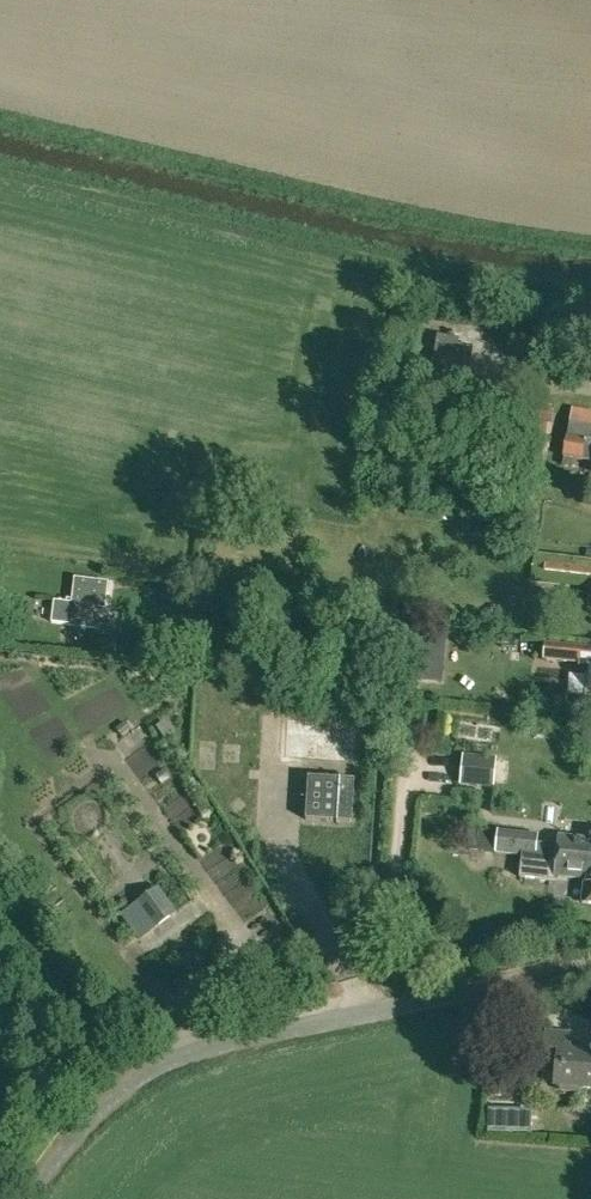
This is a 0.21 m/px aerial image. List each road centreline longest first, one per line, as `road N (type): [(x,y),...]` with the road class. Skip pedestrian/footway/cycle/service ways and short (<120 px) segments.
road 1 (residential): [(31,1198),(86,1126),(176,1057),(590,966)]

